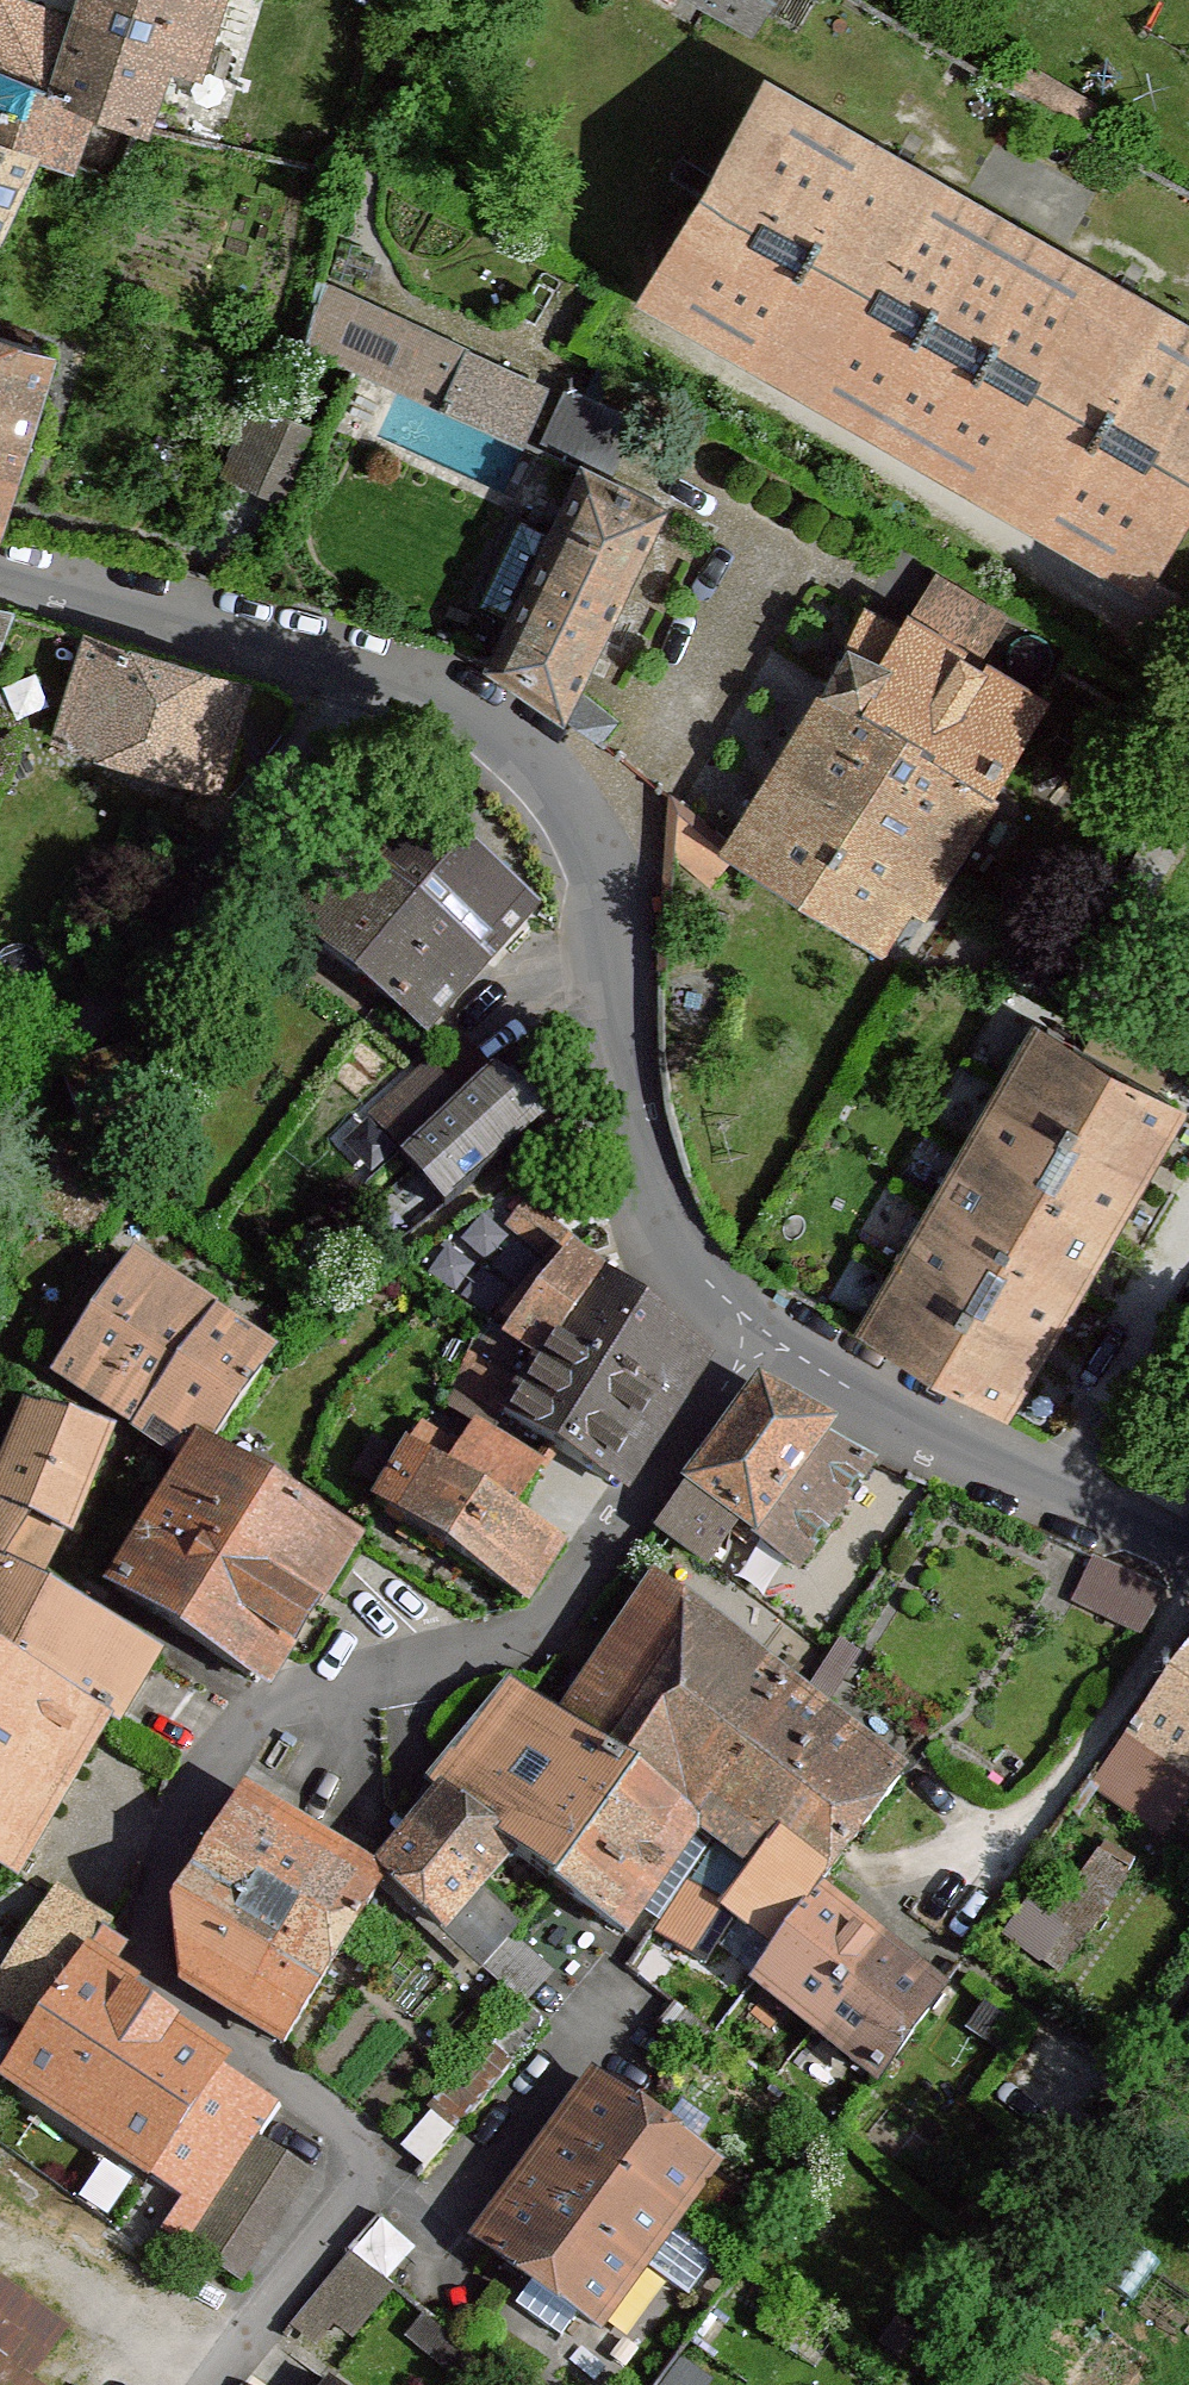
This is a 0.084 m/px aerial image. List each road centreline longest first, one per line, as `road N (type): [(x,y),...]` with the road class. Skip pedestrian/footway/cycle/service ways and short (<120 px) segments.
road 1 (unclassified): [(214,2384),(380,2173),(349,2125),(164,1995),(155,1904),(209,1774),(266,1708),(335,1682),(505,1645),(565,1615),(765,1324)]
road 2 (unclassified): [(765,1324),(694,1270),(667,1241),(654,1211),(636,1135),(604,889),(589,839),(524,745),(449,701),(0,565)]
road 3 (unclassified): [(1188,1558),(918,1424),(765,1324)]
road 4 (track): [(0,2180),(239,2353)]

